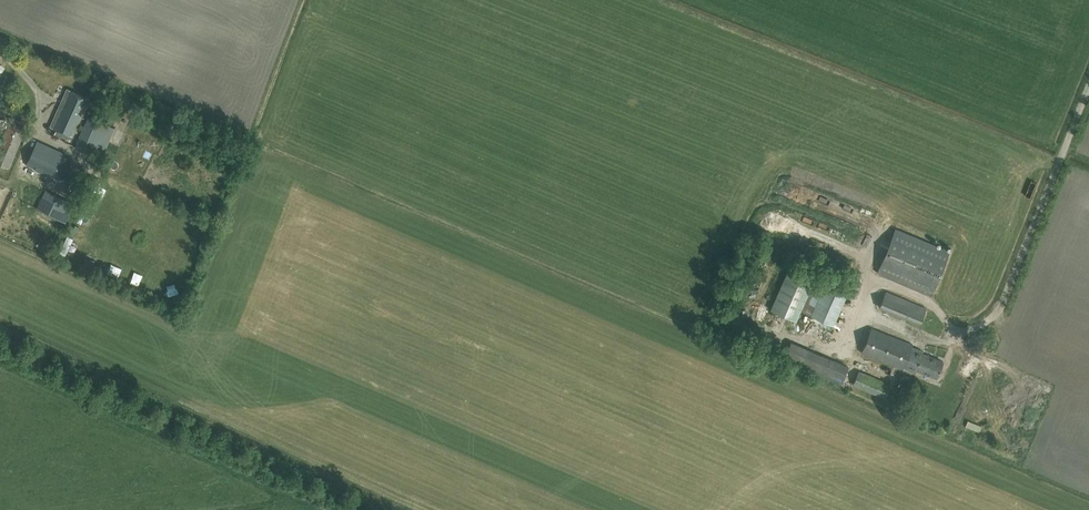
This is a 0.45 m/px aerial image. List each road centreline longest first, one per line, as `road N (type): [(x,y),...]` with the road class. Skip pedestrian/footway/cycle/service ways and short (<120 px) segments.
road 1 (unclassified): [(962,337),(1002,303),(1088,86)]

